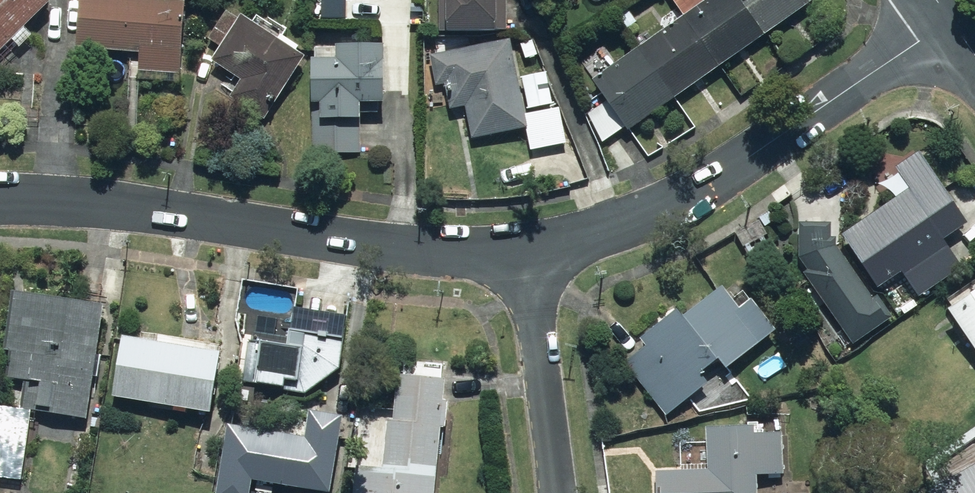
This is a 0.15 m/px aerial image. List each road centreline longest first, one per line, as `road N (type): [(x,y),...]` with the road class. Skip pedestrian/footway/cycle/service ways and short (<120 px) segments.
road 1 (residential): [(0,202),(158,212),(392,247),(521,249)]
road 2 (residential): [(521,249),(596,236),(691,191),(950,19)]
road 3 (residential): [(521,249),(557,492)]

